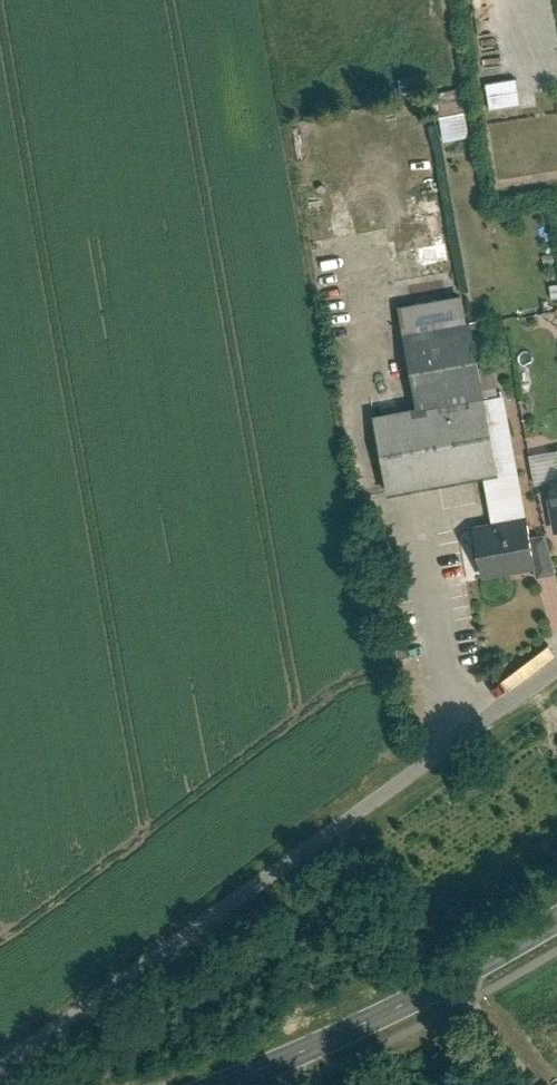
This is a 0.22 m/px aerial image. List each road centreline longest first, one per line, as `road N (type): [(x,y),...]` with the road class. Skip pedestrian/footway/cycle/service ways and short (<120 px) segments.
road 1 (residential): [(0,1066),(556,650)]
road 2 (tertiary): [(556,915),(355,1027),(217,1084)]

